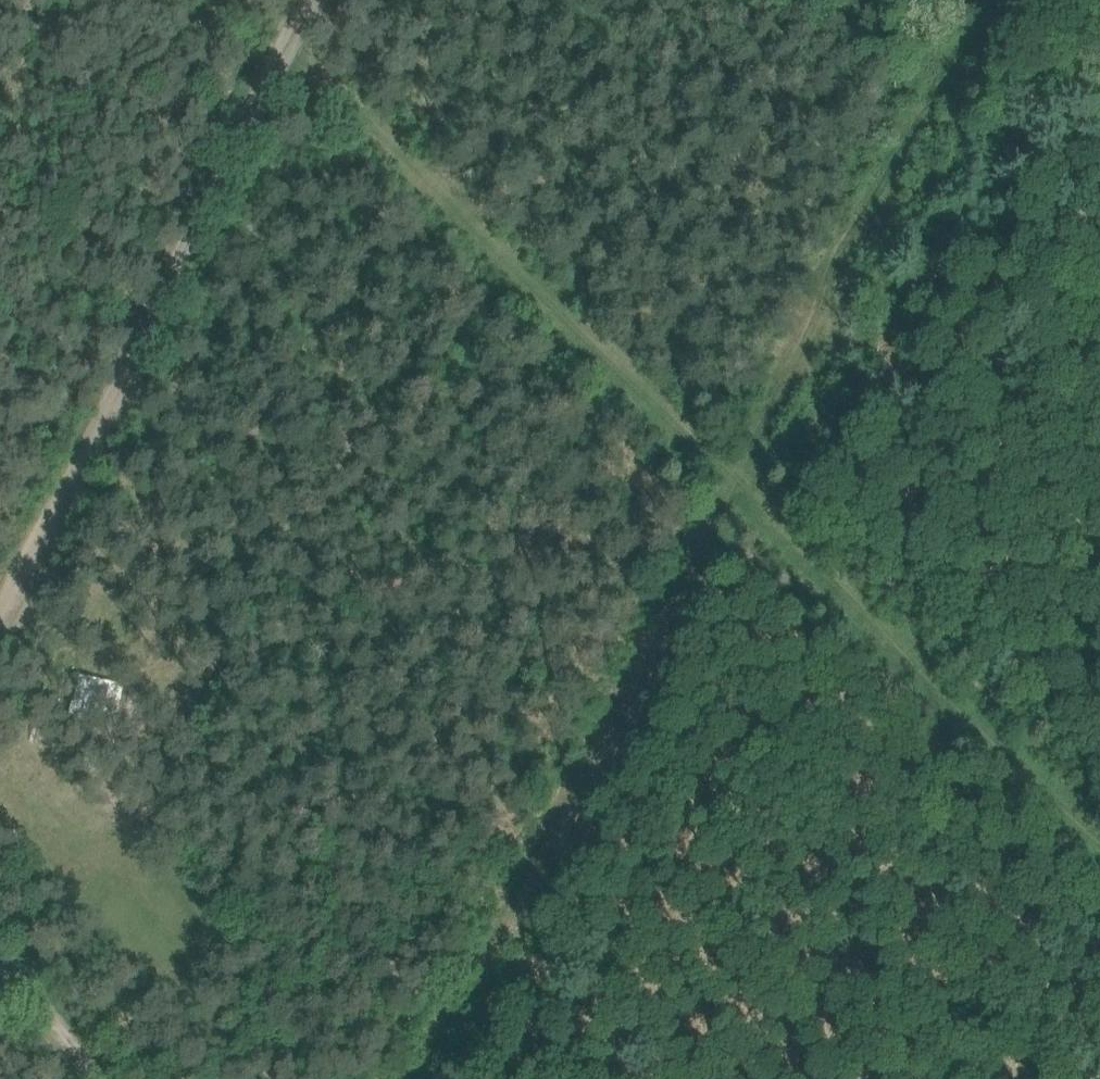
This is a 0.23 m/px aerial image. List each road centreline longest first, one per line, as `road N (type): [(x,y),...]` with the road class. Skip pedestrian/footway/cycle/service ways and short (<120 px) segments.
road 1 (track): [(984,0),(408,1078)]
road 2 (track): [(274,62),(1099,849)]
road 3 (track): [(0,607),(305,0)]
road 4 (track): [(0,960),(94,1078)]

